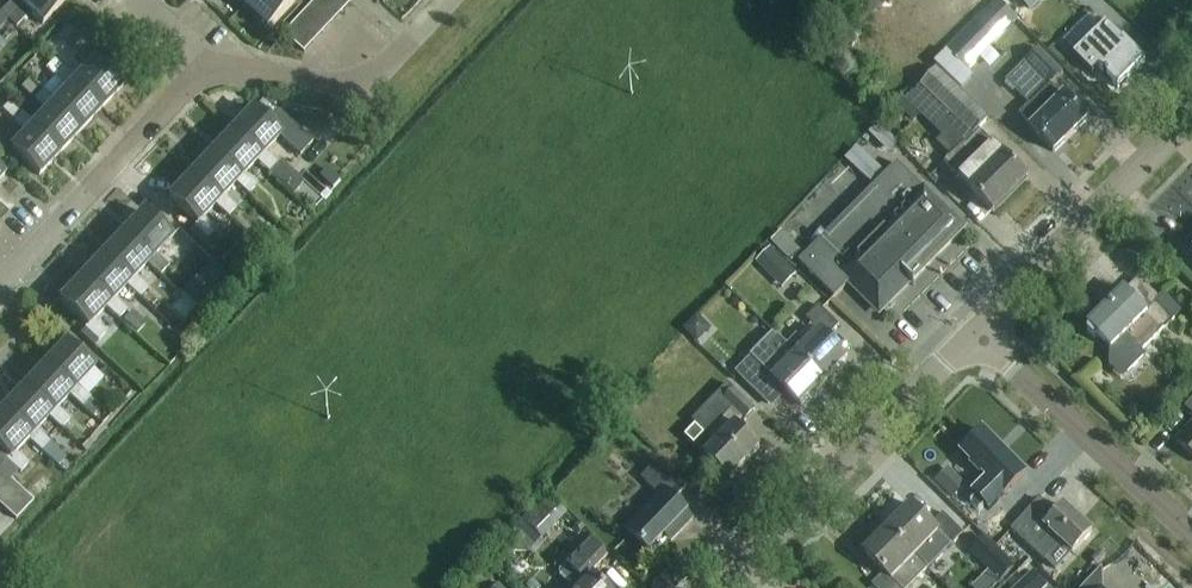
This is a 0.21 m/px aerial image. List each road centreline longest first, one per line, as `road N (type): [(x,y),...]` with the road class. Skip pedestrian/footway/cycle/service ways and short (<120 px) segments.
road 1 (tertiary): [(732,587),(980,335)]
road 2 (tertiary): [(980,335),(1191,117)]
road 3 (residential): [(0,281),(208,67)]
road 4 (residential): [(1191,532),(980,335)]
road 5 (residential): [(208,67),(361,91),(447,0)]

